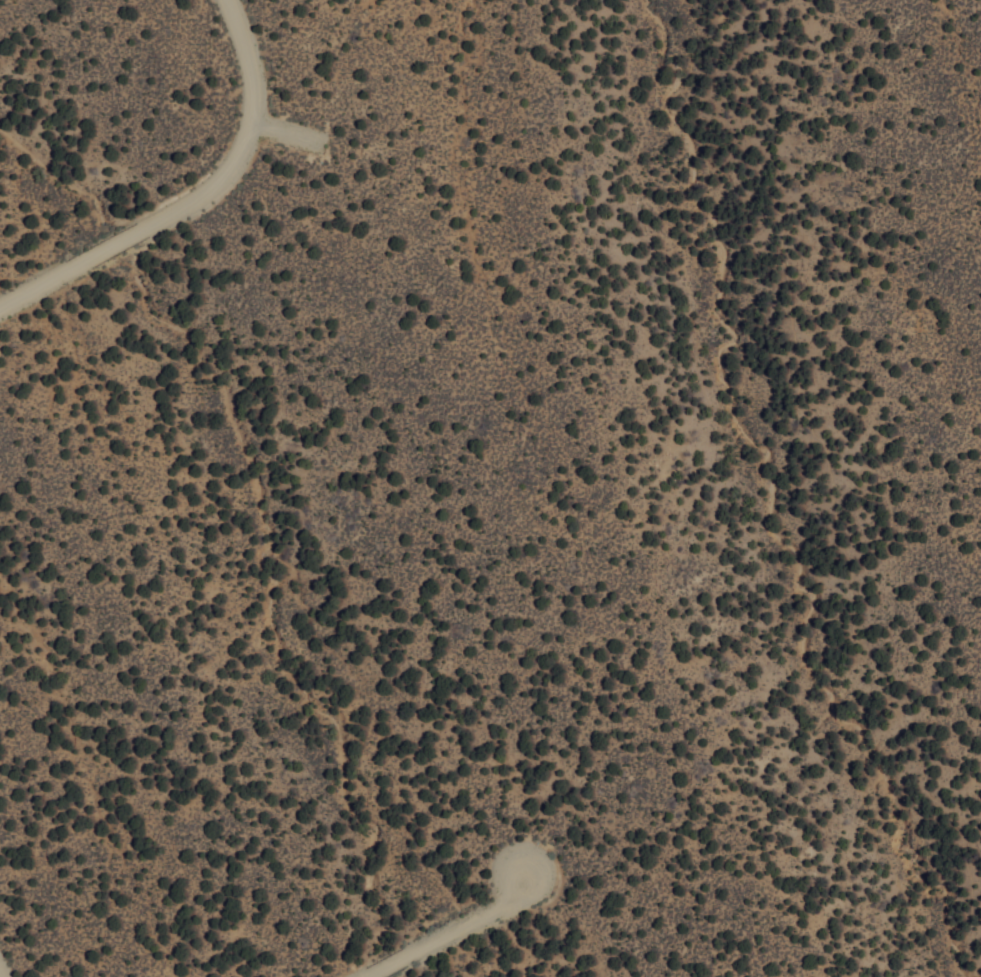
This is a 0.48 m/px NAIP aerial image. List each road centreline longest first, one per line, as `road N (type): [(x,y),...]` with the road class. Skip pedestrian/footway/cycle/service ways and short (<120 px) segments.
road 1 (residential): [(228,0),(253,84),(231,161),(205,191),(0,305)]
road 2 (residential): [(515,869),(486,910),(360,976)]

